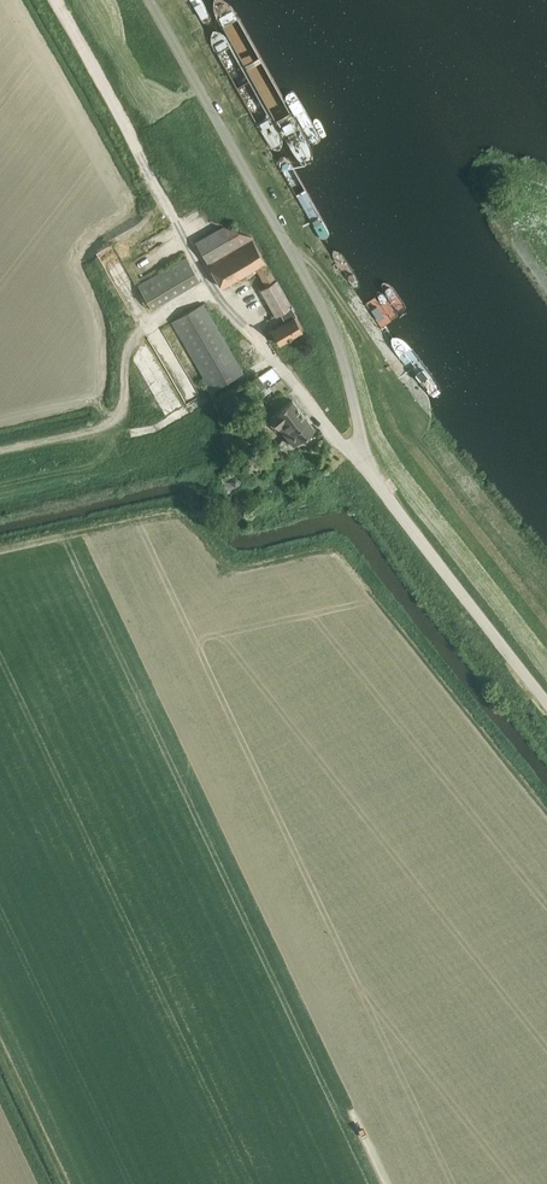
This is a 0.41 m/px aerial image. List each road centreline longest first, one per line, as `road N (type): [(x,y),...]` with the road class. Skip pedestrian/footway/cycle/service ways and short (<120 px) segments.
road 1 (unclassified): [(546,700),(367,463),(334,329),(149,0)]
road 2 (track): [(218,293),(52,0)]
road 3 (track): [(0,451),(110,423),(124,398),(128,347),(147,328)]

